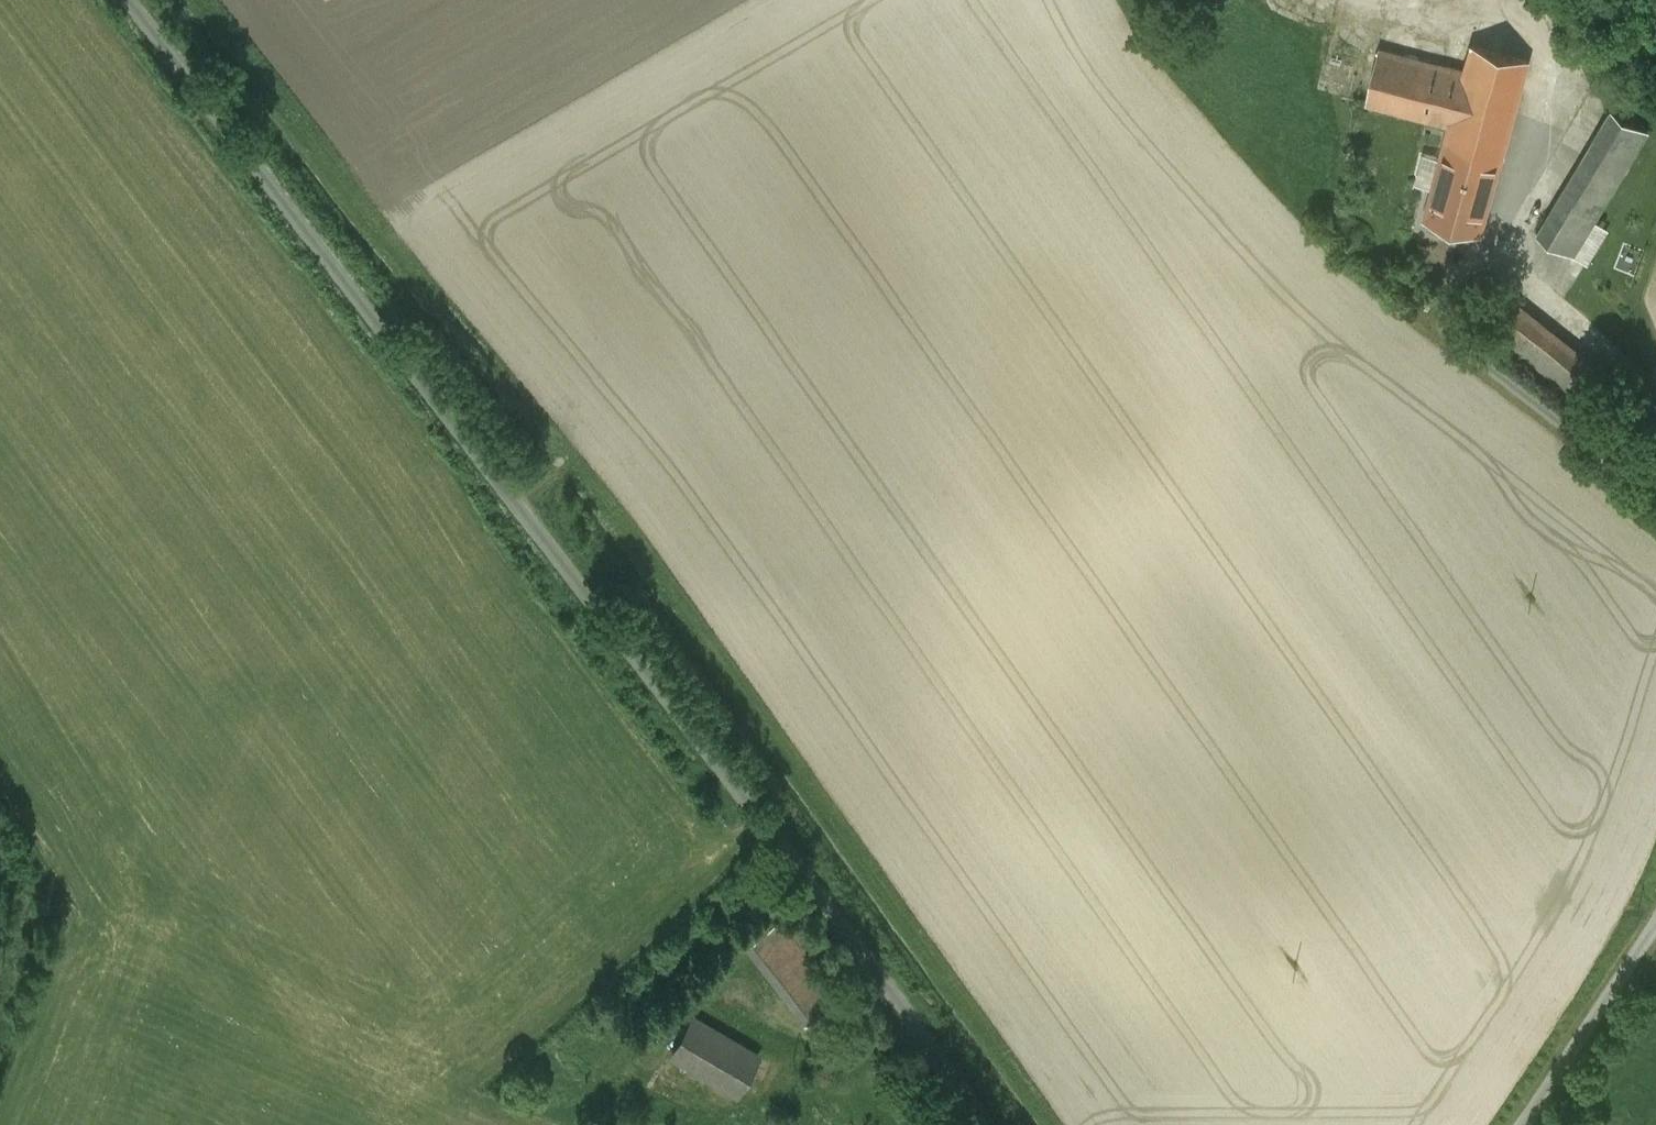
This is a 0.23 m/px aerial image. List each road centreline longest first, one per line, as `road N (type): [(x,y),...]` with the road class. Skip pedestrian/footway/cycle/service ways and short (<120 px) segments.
road 1 (unclassified): [(988,1124),(776,833),(130,0)]
road 2 (unclassified): [(1655,918),(1518,1124)]

